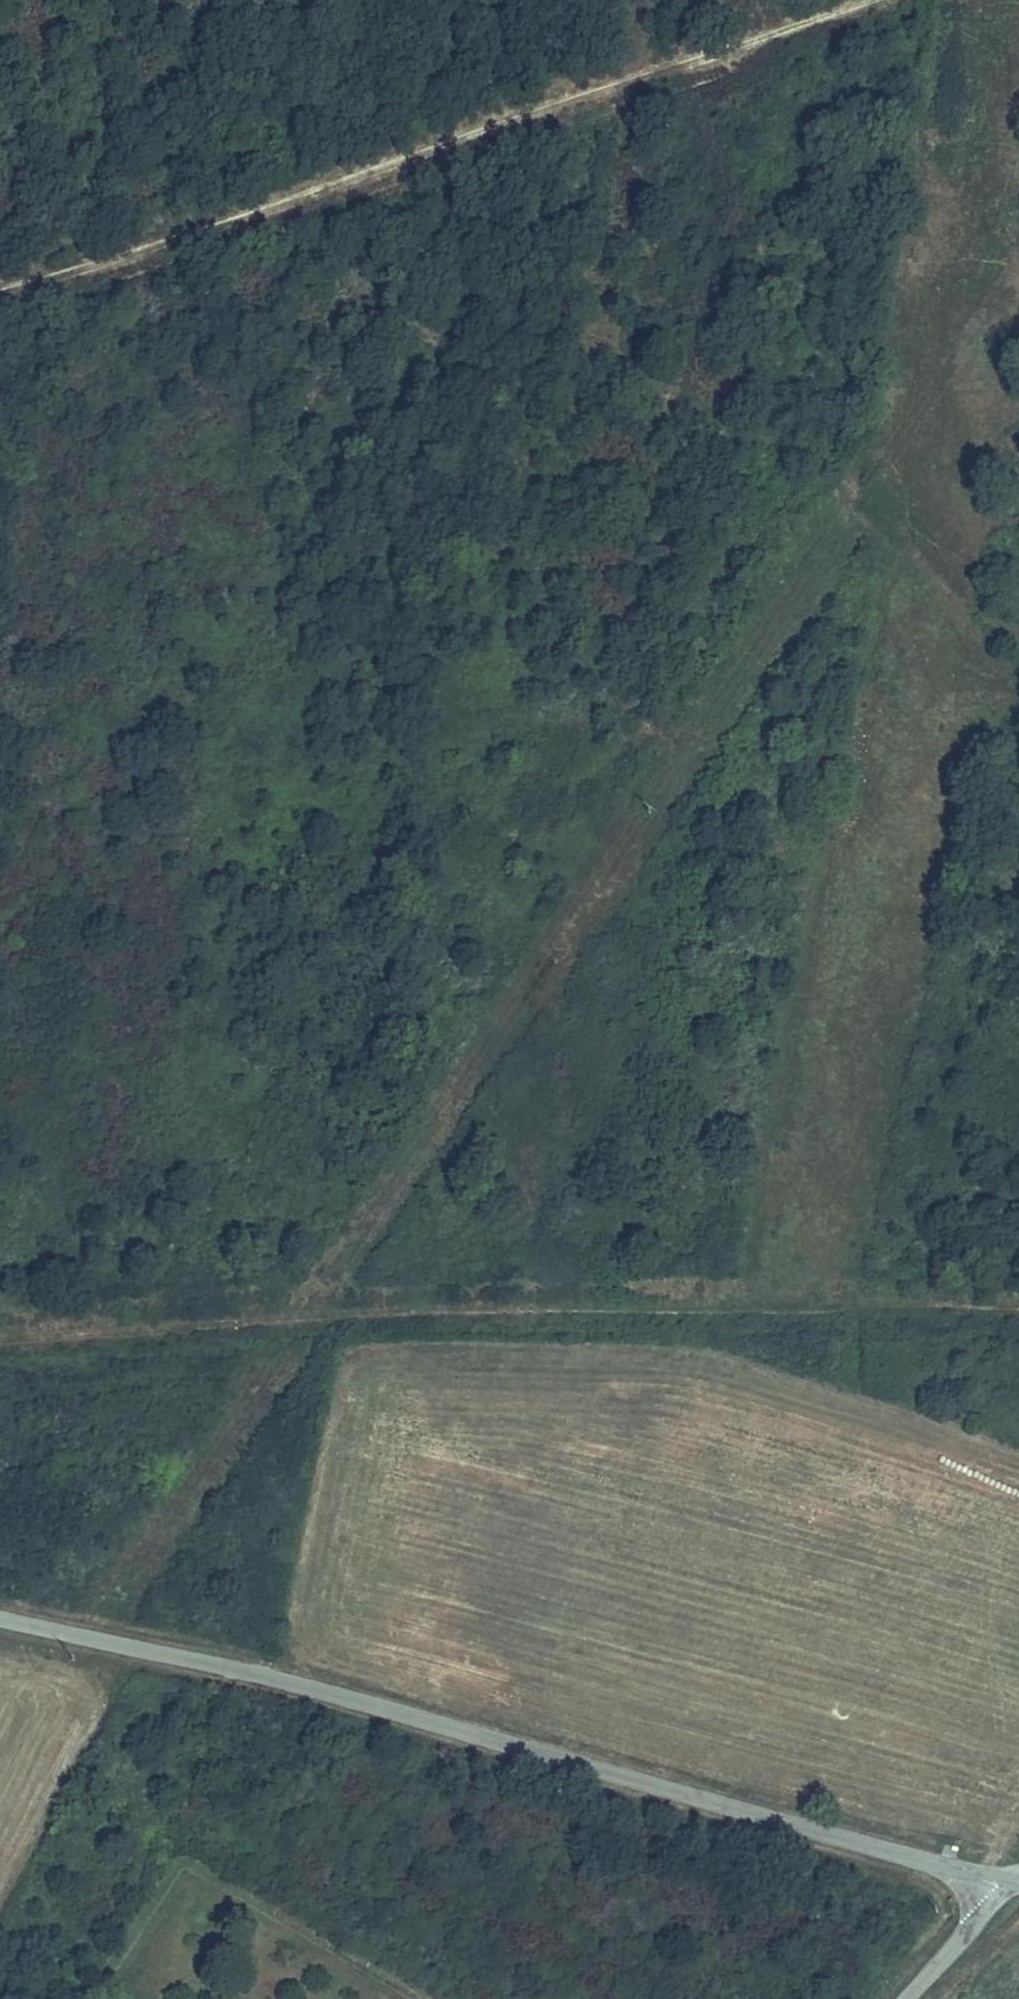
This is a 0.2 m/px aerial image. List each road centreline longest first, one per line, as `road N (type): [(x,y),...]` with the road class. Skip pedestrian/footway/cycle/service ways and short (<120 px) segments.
road 1 (unclassified): [(1012,1880),(308,1688),(0,1618)]
road 2 (track): [(1018,1309),(504,1312),(0,1346)]
road 3 (track): [(0,299),(894,0)]
road 4 (unclassified): [(1012,1880),(904,1998)]

